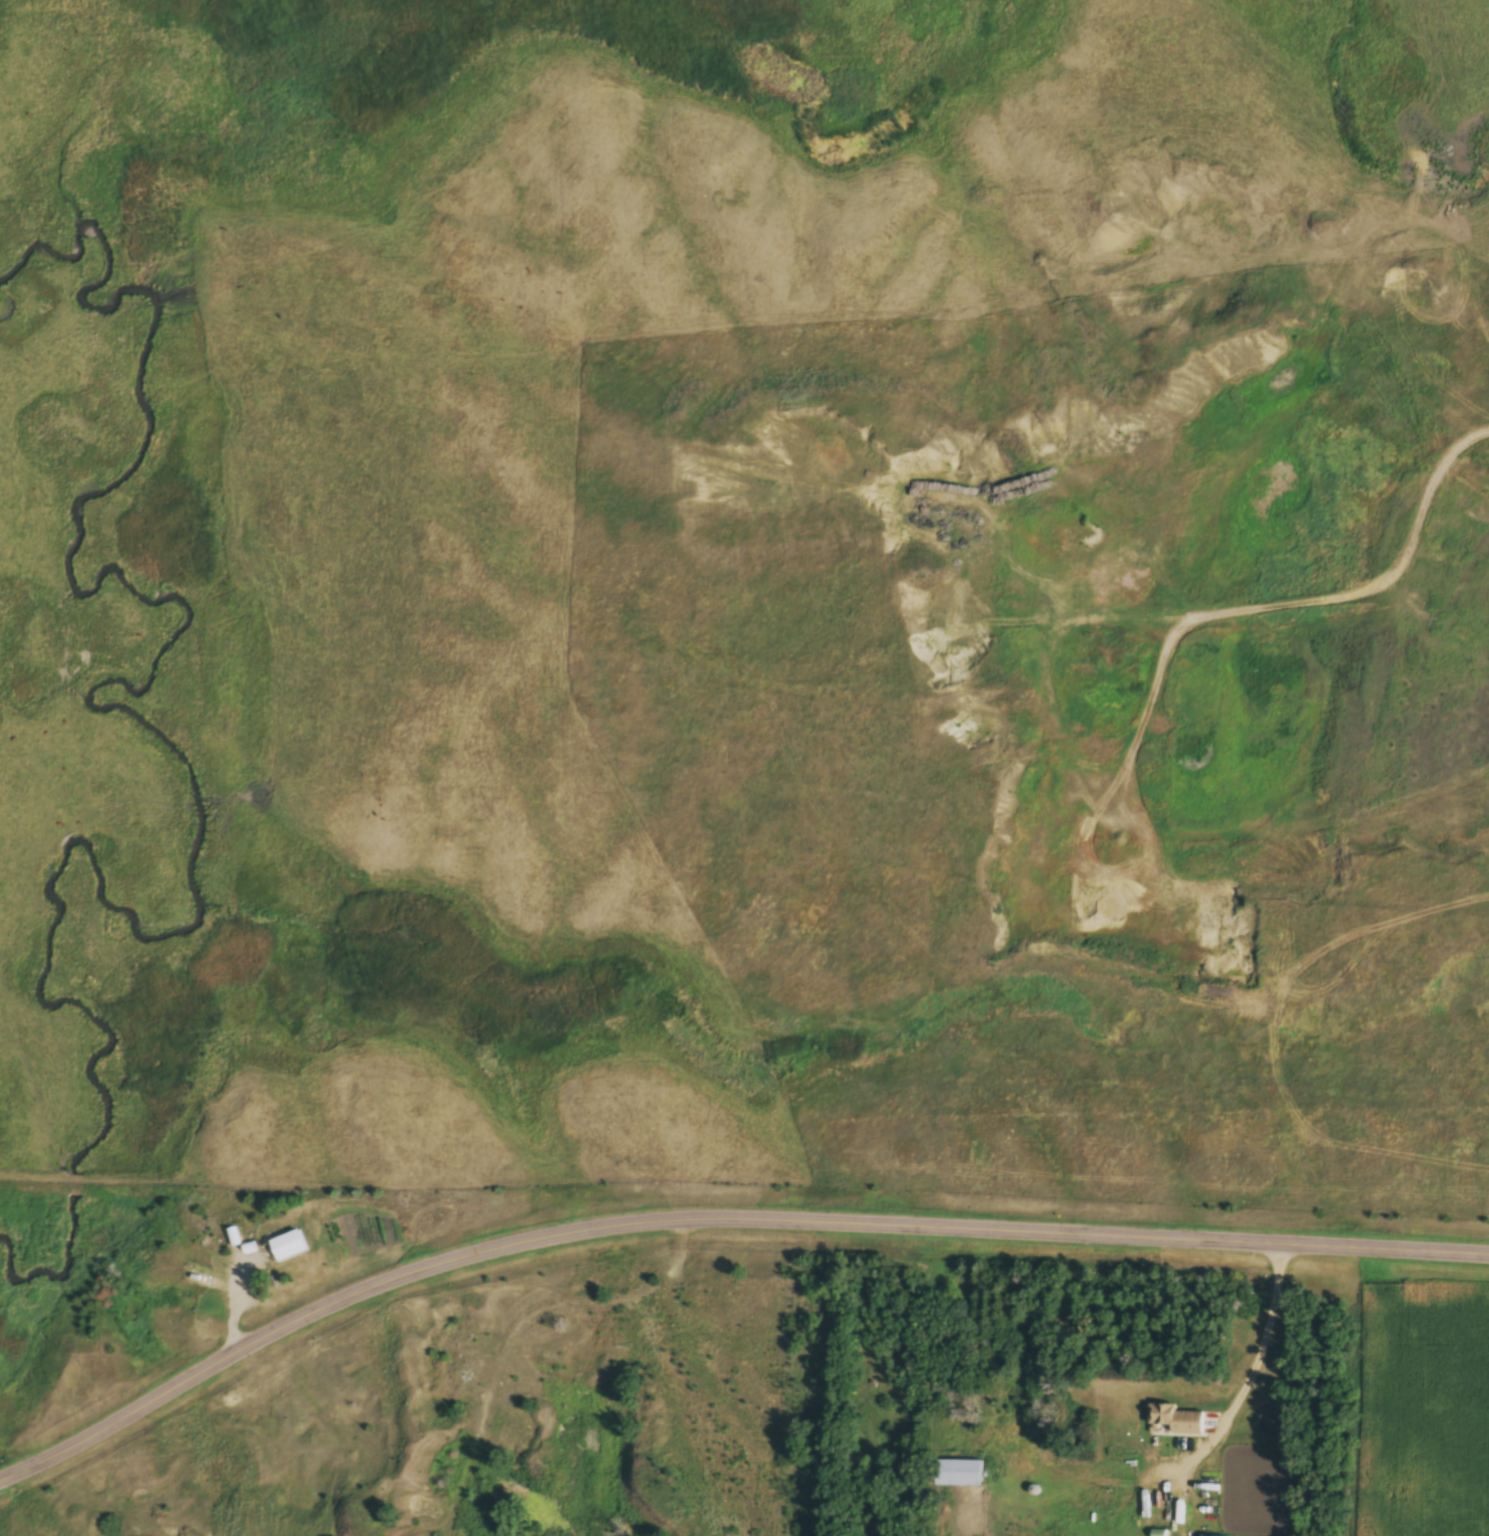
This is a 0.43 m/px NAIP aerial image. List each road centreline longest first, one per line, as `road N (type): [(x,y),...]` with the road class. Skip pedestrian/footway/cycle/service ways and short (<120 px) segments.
road 1 (tertiary): [(0,1486),(379,1295),(574,1240),(738,1225),(1280,1237),(1488,1250)]

